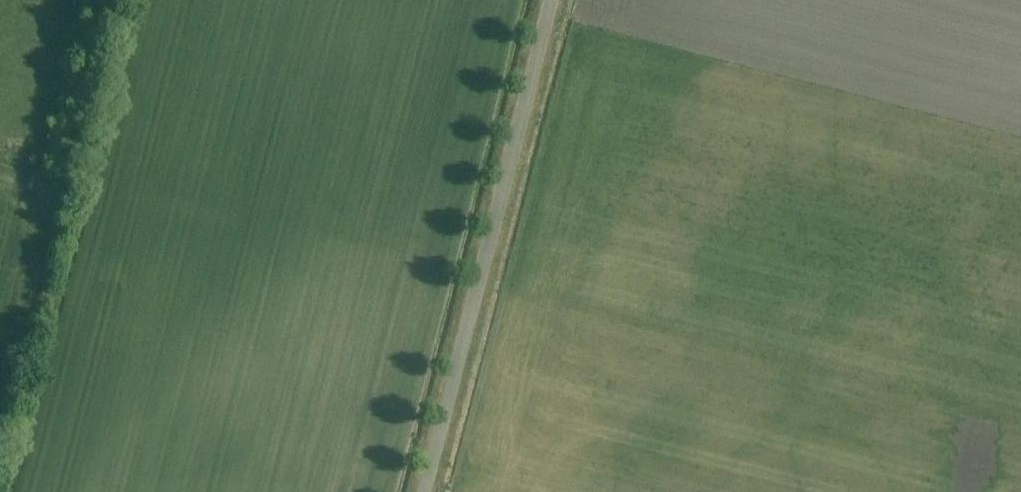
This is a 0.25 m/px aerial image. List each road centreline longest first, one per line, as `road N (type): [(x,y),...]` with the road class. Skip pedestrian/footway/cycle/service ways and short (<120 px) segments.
road 1 (unclassified): [(423,491),(550,0)]

